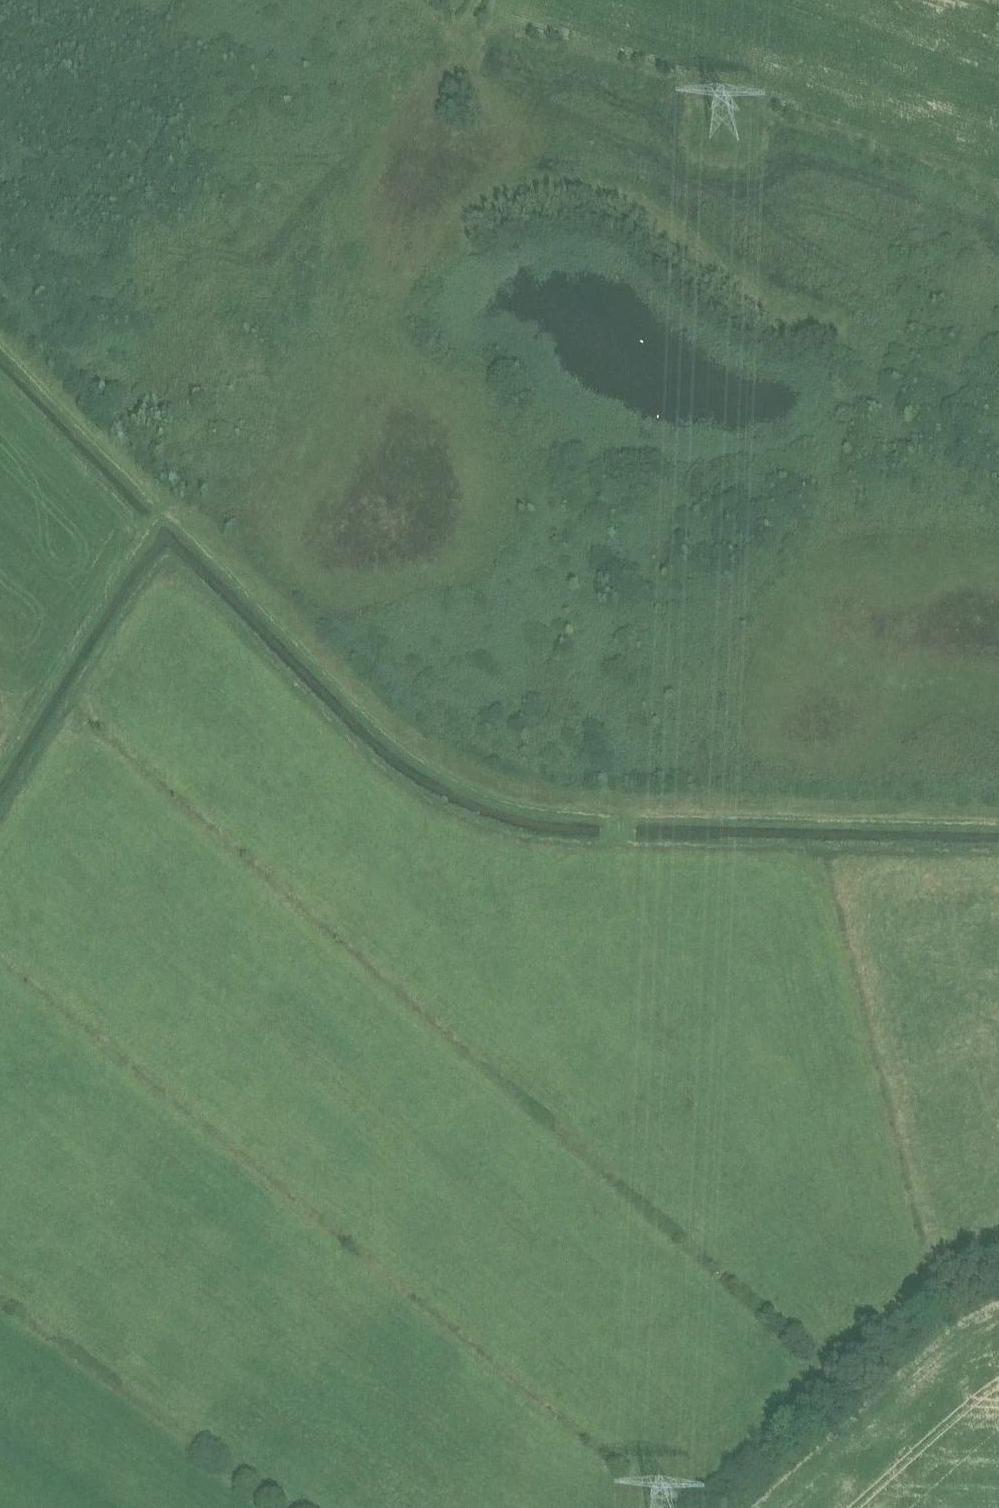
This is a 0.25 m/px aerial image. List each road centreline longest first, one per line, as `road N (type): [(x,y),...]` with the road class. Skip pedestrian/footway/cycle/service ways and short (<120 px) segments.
road 1 (track): [(418,124),(476,0)]

